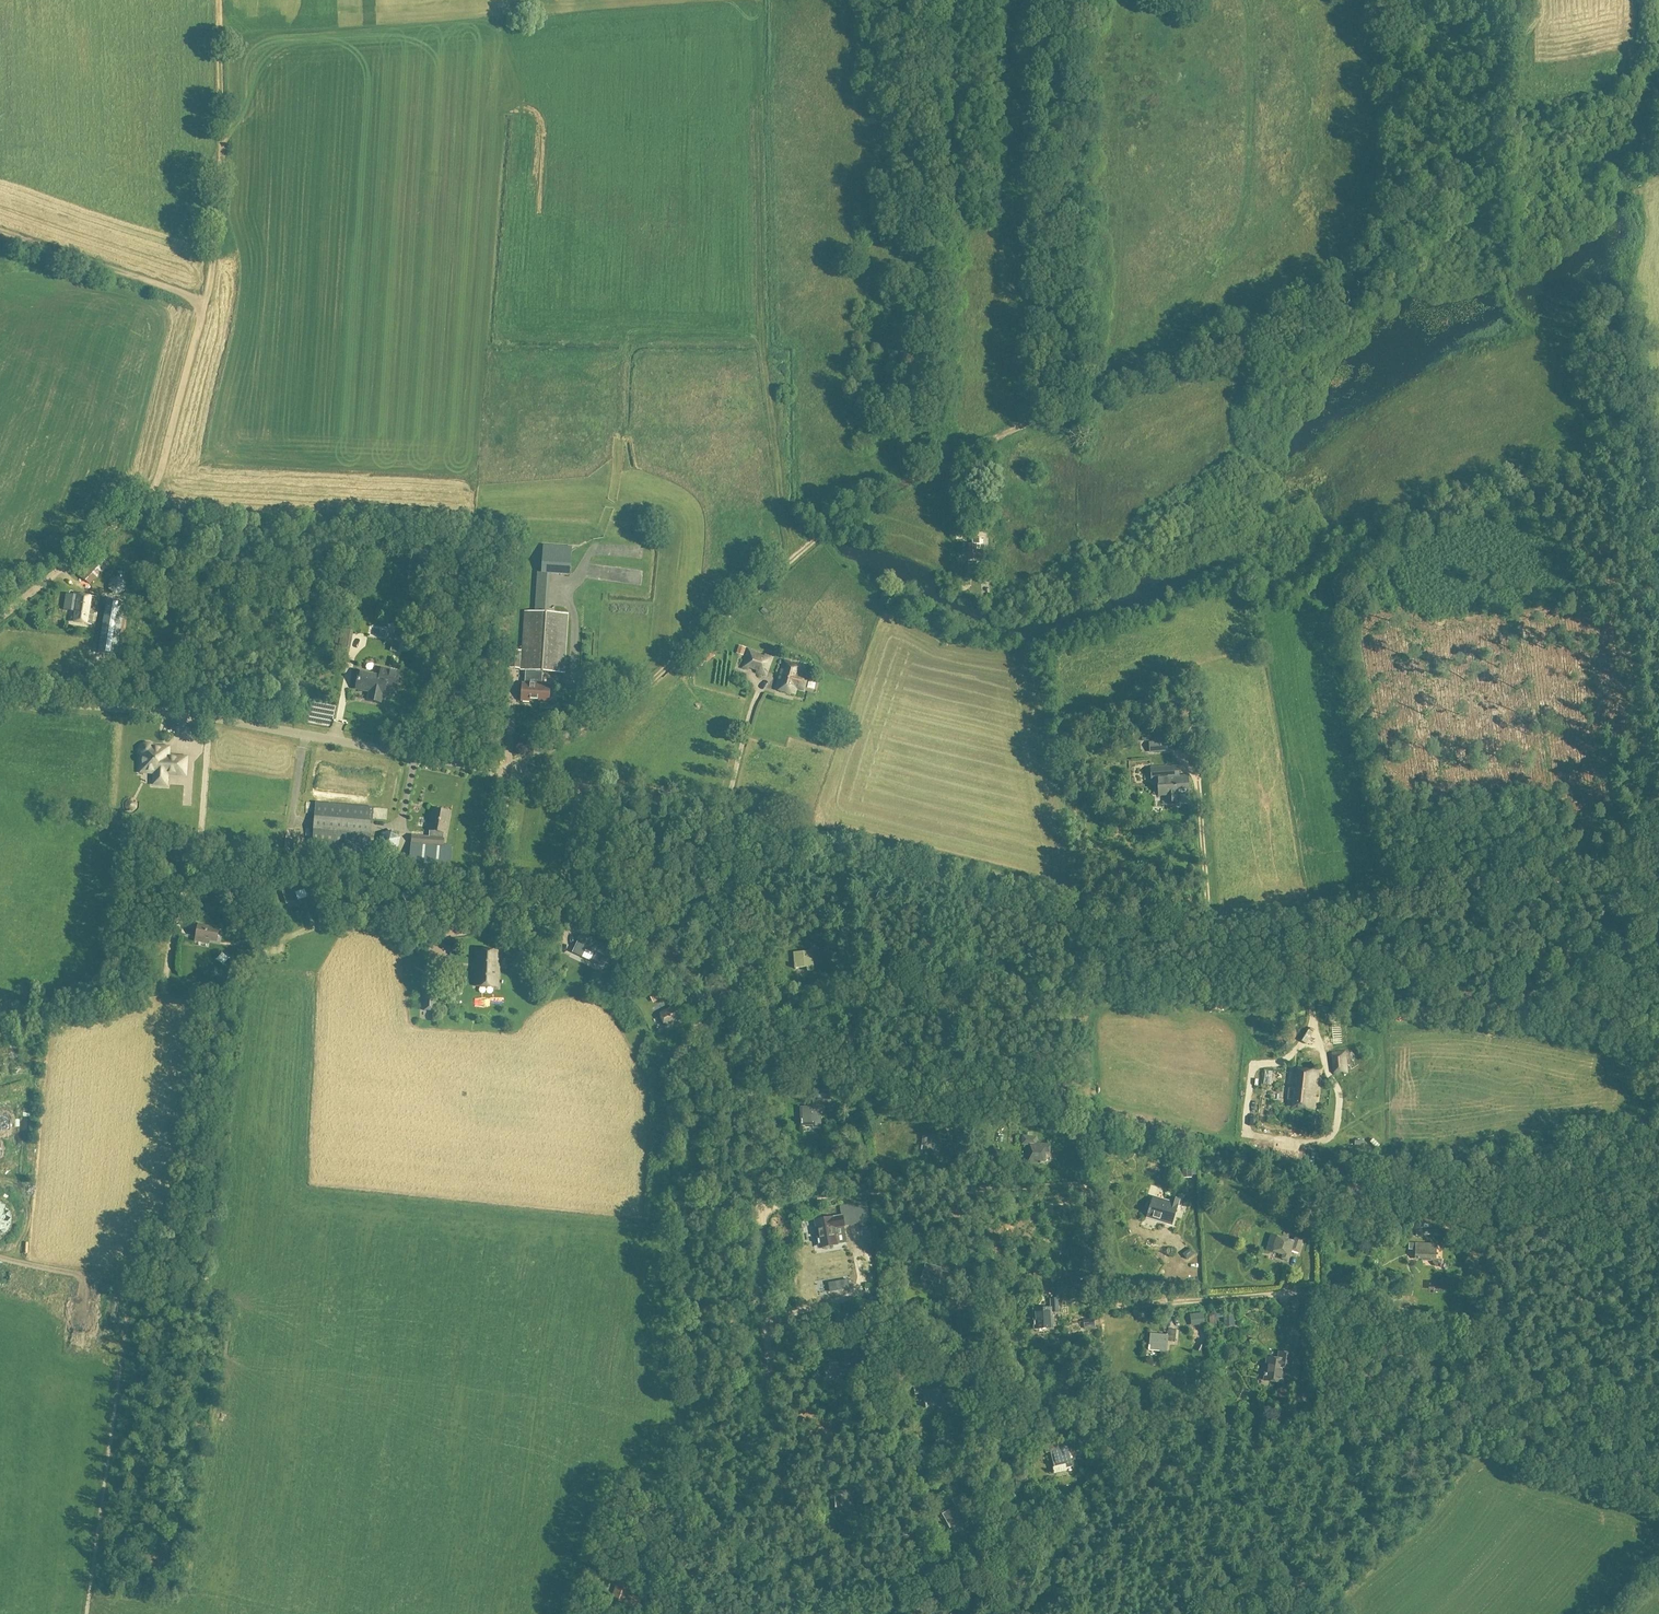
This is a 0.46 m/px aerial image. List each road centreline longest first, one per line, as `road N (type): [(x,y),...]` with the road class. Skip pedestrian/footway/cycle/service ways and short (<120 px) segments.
road 1 (track): [(582,725),(707,632),(859,499),(1367,278),(1505,152),(1512,0)]
road 2 (unclassified): [(733,816),(1208,923),(1658,849)]
road 3 (track): [(791,1613),(733,816)]
road 4 (track): [(759,1207),(1087,1180),(1099,1301),(1320,1285)]
road 5 (unclassified): [(510,772),(187,713),(0,699)]
road 6 (track): [(786,559),(763,348),(756,110)]
road 7 (track): [(205,302),(150,492),(56,573)]
road 8 (track): [(205,302),(221,194),(221,0)]
road 9 (track): [(779,1464),(1009,1445),(1058,1417)]
road 10 (unclassified): [(733,816),(510,772)]
road 11 (track): [(1658,1499),(1544,1462),(1440,1445)]
road 12 (track): [(0,231),(205,302)]
road 13 (track): [(1208,923),(1195,763)]

